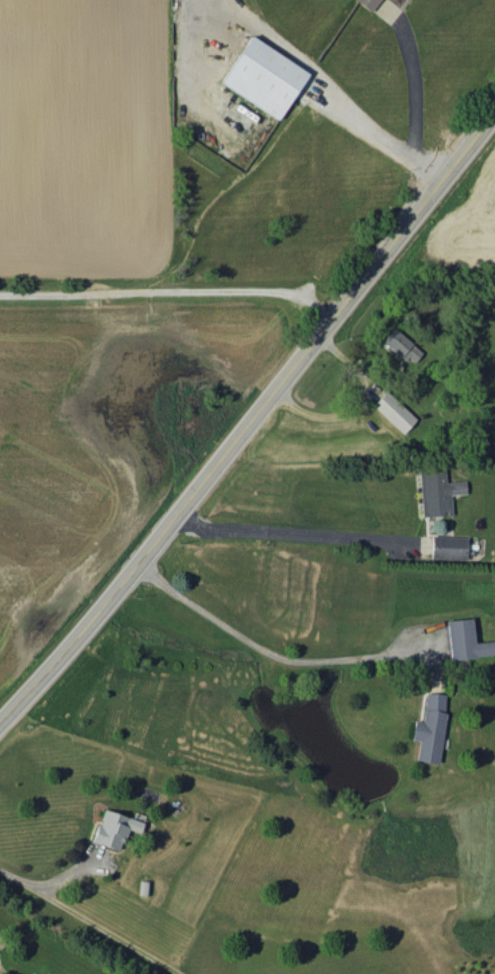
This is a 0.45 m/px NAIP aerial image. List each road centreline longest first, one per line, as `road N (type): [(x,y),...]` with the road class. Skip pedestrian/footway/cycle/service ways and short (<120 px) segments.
road 1 (secondary): [(494,109),(137,561),(0,717)]

